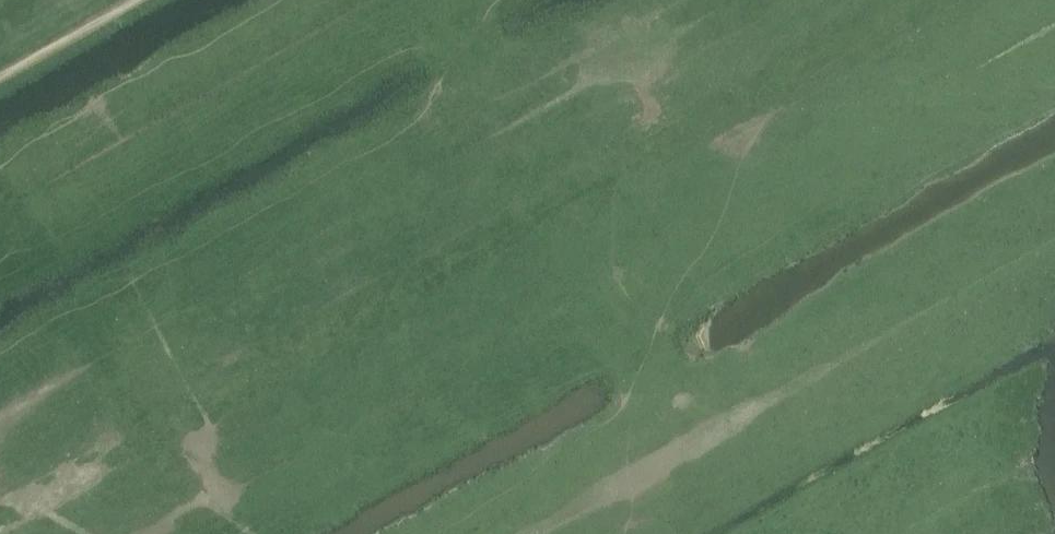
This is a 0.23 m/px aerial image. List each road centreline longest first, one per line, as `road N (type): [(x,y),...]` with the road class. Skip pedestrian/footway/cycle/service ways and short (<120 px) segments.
road 1 (track): [(0,80),(141,0)]

